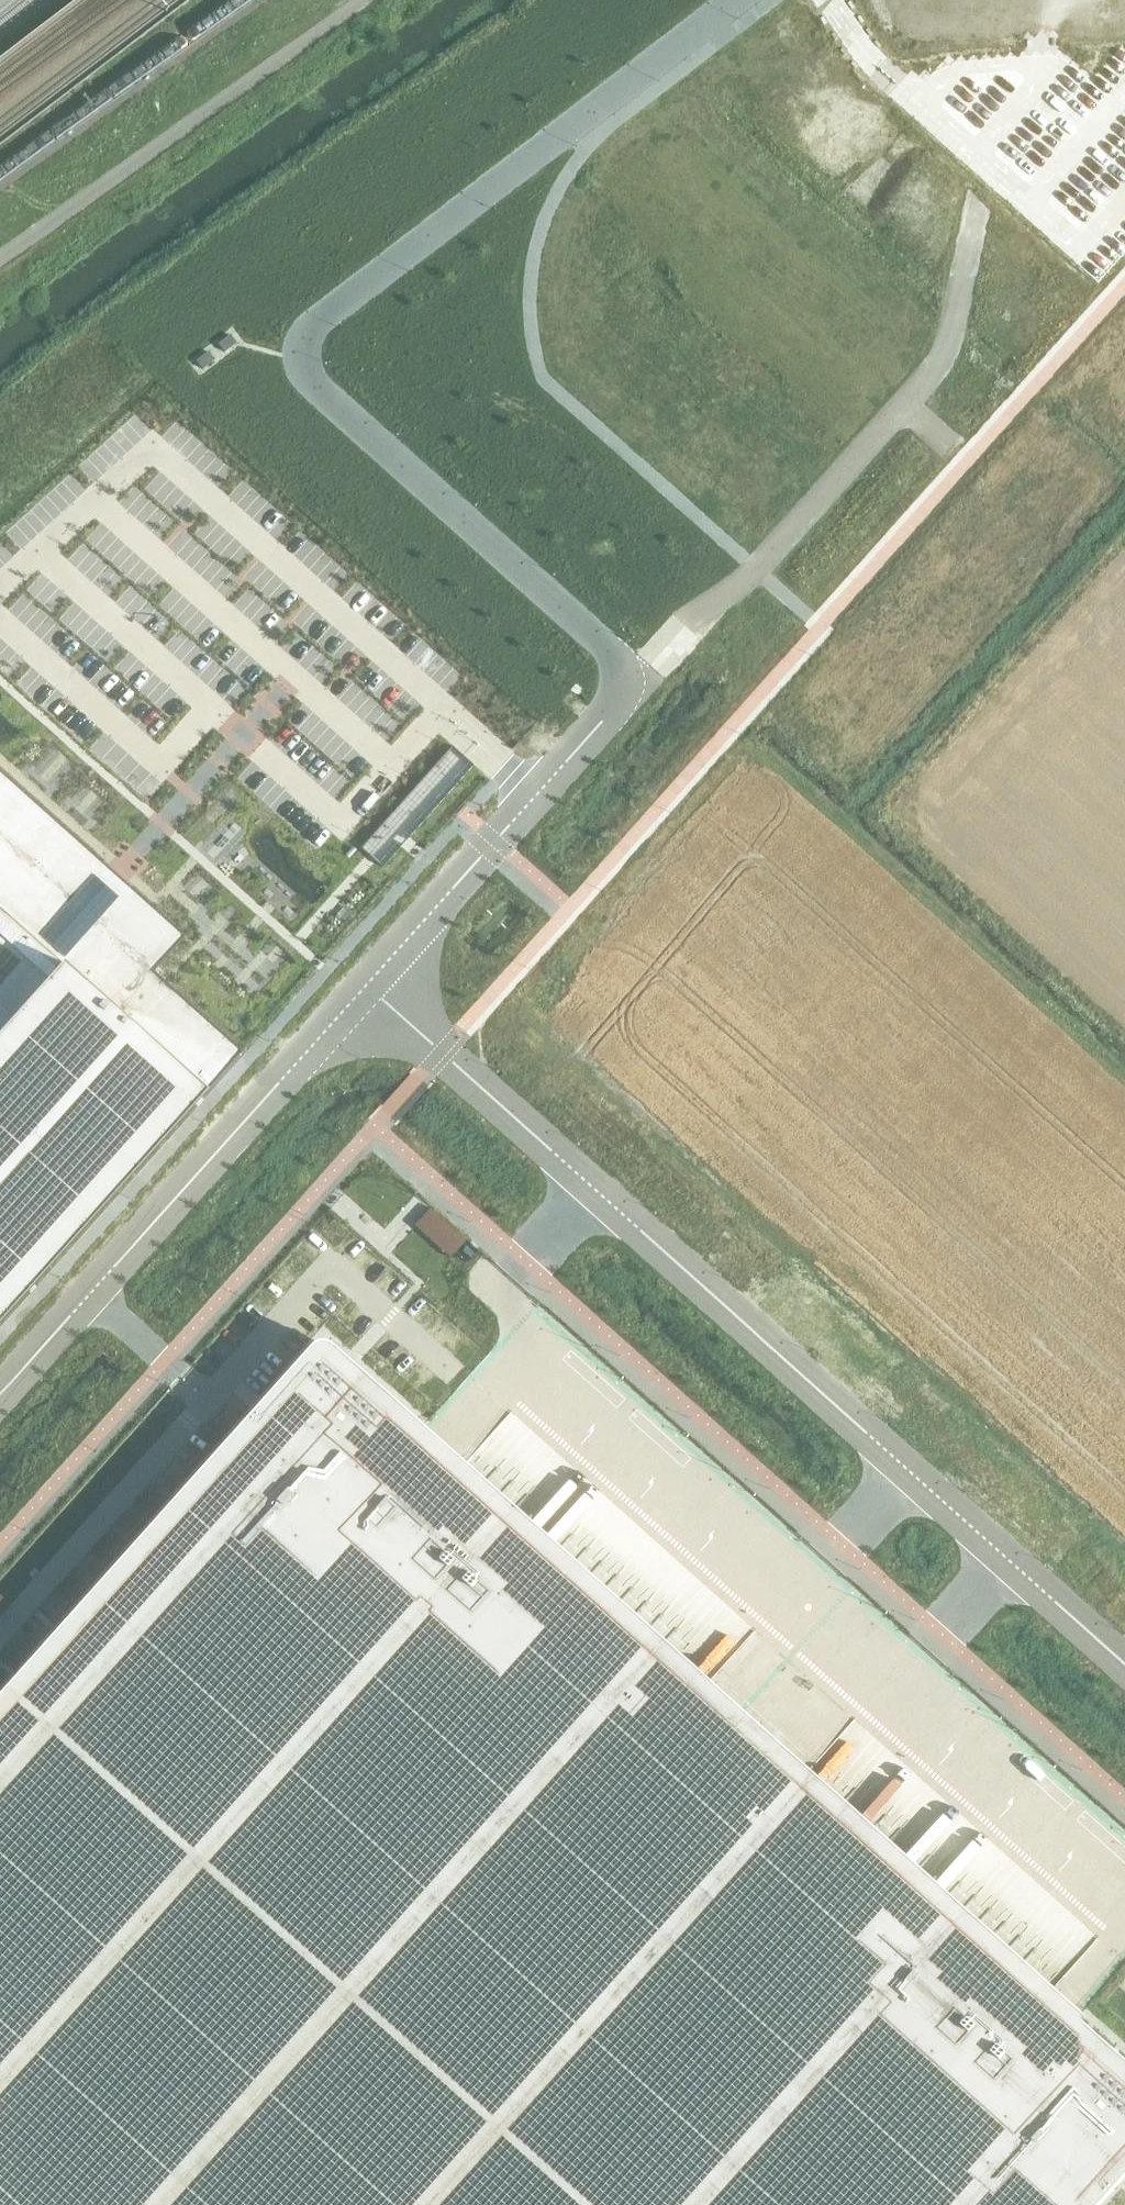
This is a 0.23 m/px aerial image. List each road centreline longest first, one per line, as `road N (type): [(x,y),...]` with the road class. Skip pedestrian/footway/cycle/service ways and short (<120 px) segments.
road 1 (unclassified): [(635,679),(321,393),(308,367),(309,343),(324,323),(737,0)]
road 2 (unclassified): [(1124,1660),(373,977)]
road 3 (unclassified): [(635,679),(687,624),(741,583),(938,365),(977,203)]
road 4 (unclassified): [(0,1392),(373,977)]
road 5 (unclassified): [(373,977),(635,679)]

